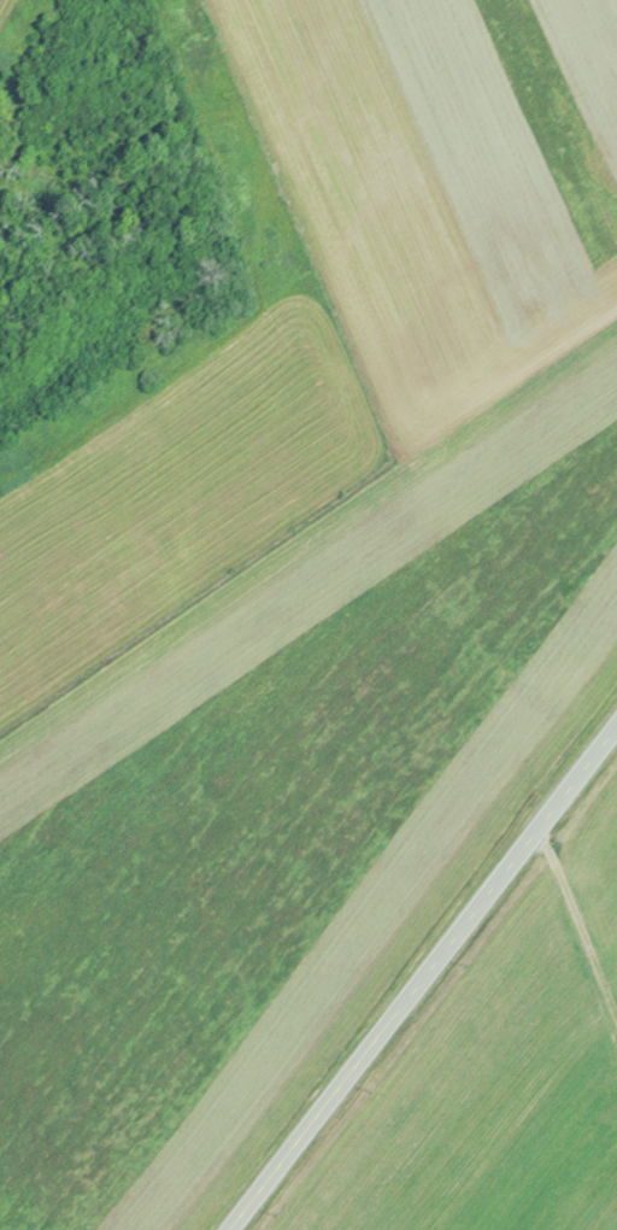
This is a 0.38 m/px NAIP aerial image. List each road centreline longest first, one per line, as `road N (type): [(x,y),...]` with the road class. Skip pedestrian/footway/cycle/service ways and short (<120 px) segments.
road 1 (primary): [(224,1229),(616,720)]

